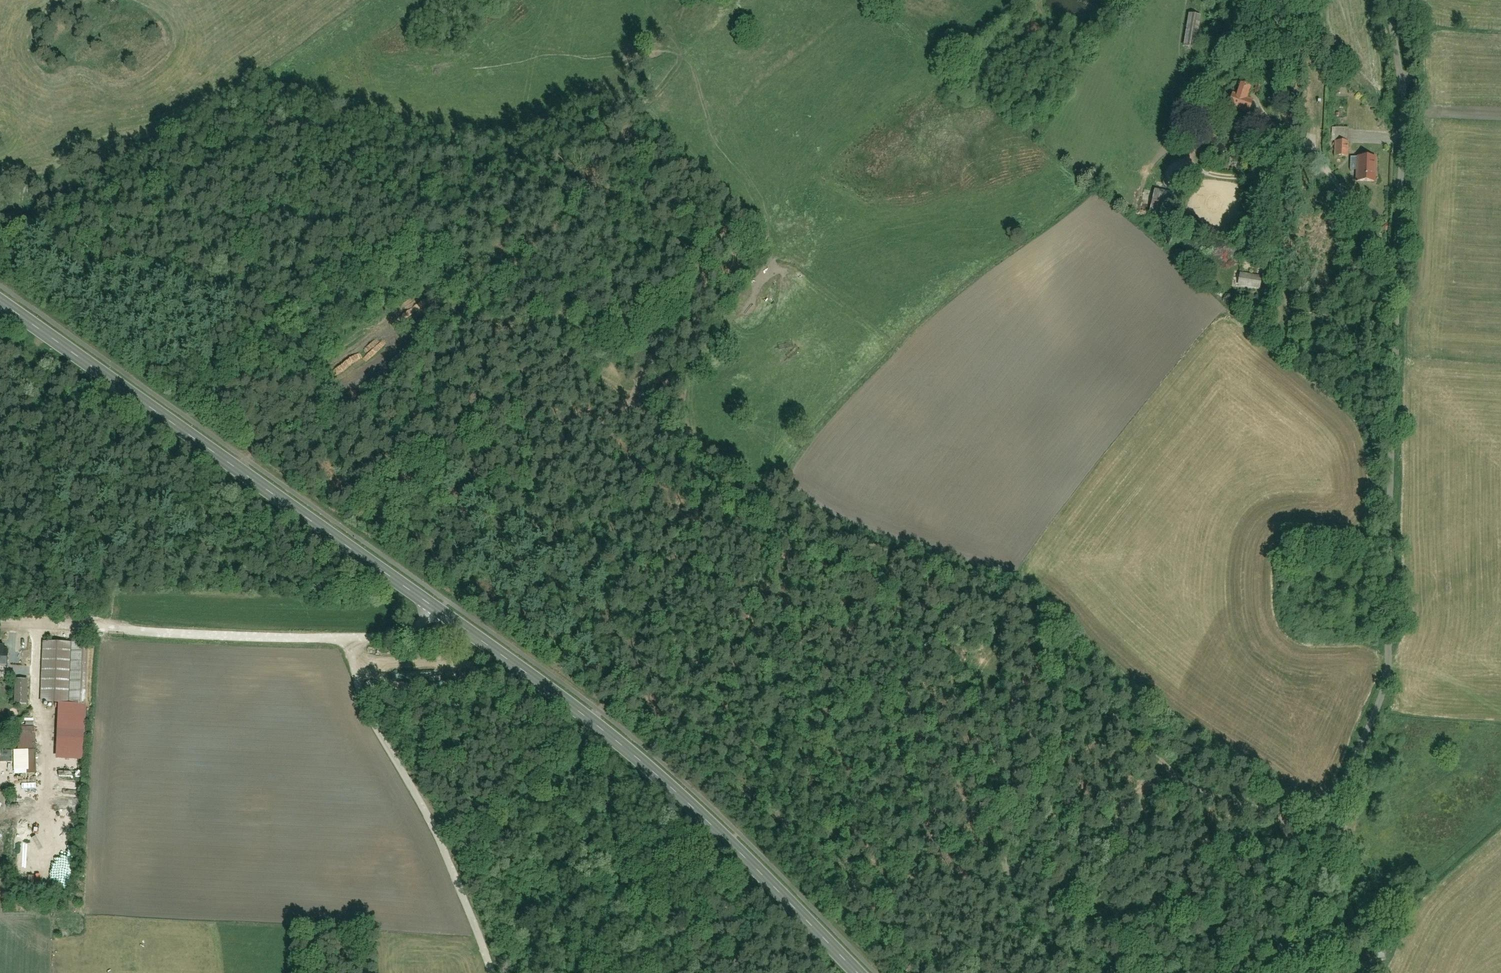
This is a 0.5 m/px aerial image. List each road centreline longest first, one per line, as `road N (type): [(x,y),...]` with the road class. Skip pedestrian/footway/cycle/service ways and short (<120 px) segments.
road 1 (primary): [(868,972),(646,756),(0,293)]
road 2 (track): [(1320,841),(997,610),(759,506),(618,419),(628,371),(737,214)]
road 3 (residential): [(1300,972),(1320,841),(1391,673),(1397,279)]
road 4 (track): [(241,467),(355,382),(631,123)]
road 5 (track): [(491,972),(440,842),(357,684),(350,641)]
road 6 (residential): [(1397,279),(1404,125),(1390,0)]
road 7 (residential): [(1397,279),(1310,151),(1311,117)]

